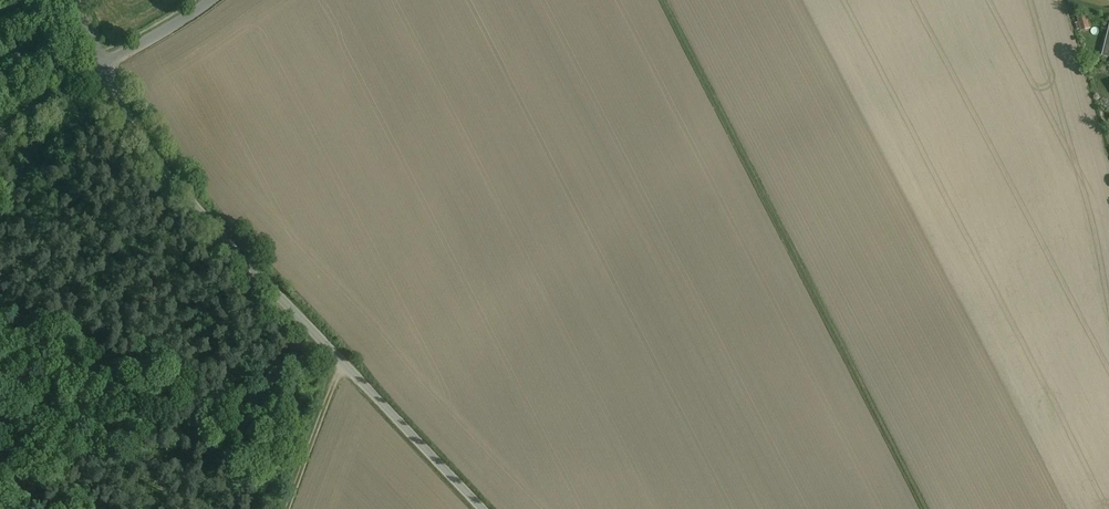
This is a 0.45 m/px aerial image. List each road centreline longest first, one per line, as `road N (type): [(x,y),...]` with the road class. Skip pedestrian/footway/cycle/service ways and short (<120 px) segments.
road 1 (unclassified): [(483,508),(165,172),(120,99)]
road 2 (track): [(341,363),(288,508)]
road 3 (residential): [(209,0),(103,62)]

